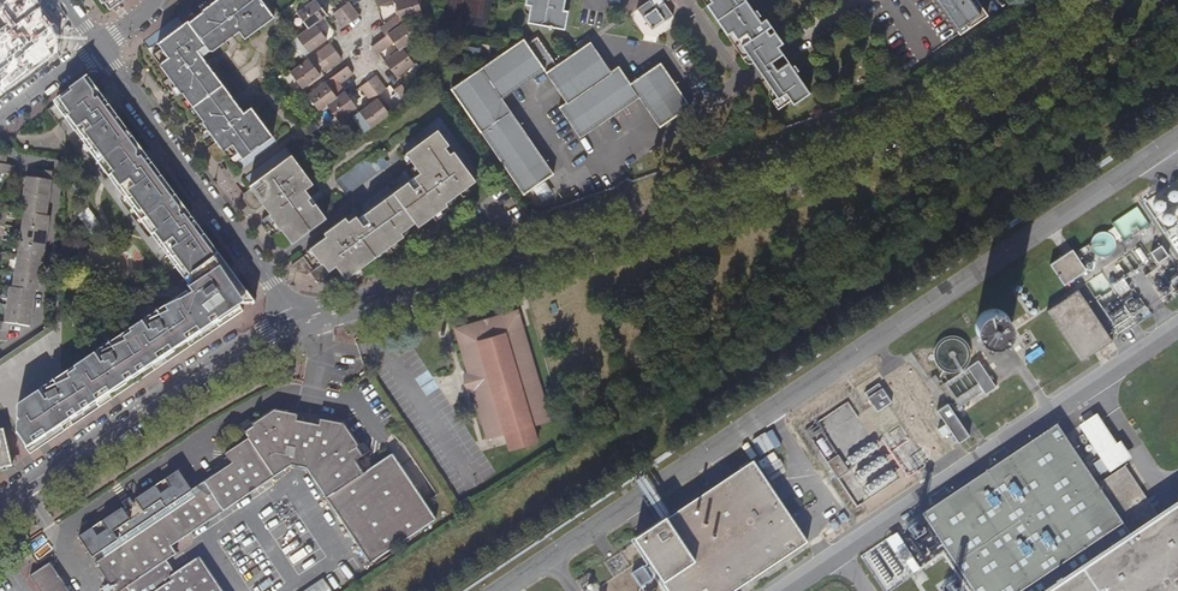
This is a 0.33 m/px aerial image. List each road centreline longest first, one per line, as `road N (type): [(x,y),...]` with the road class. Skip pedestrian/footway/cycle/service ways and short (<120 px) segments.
road 1 (residential): [(1088,0),(1006,74),(811,180),(300,318)]
road 2 (residential): [(300,318),(0,505)]
road 3 (residential): [(300,318),(99,48)]
road 4 (residential): [(0,119),(99,48)]

